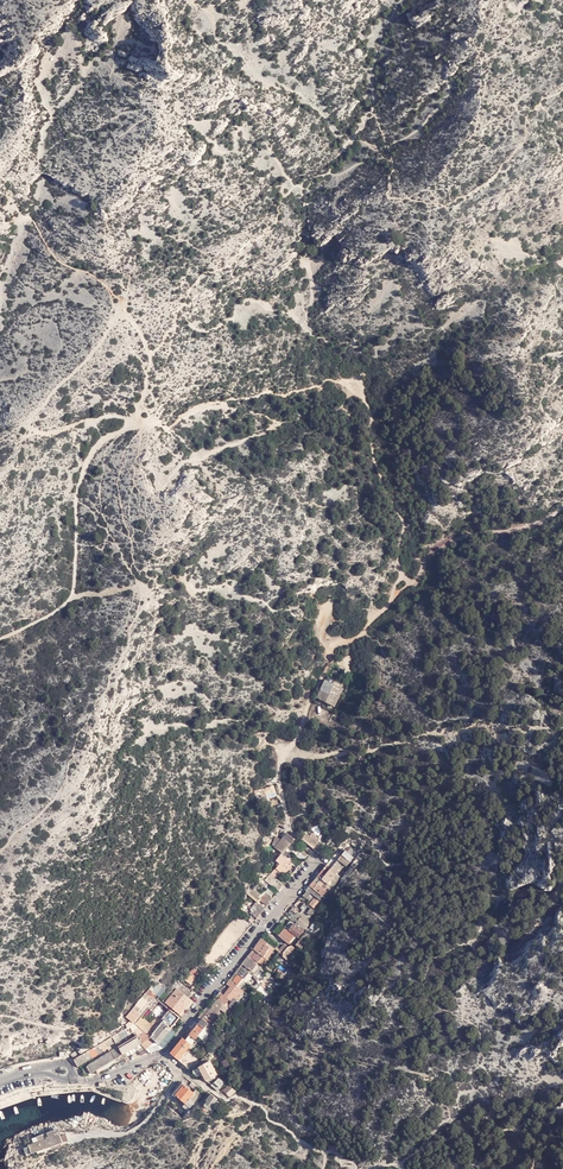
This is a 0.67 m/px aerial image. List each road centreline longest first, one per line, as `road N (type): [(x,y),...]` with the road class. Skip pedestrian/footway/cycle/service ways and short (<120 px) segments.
road 1 (residential): [(162,1056),(316,856)]
road 2 (track): [(394,596),(403,521),(373,453),(370,409),(344,383)]
road 3 (track): [(394,596),(357,638),(333,649),(285,755)]
road 4 (track): [(562,507),(533,524),(446,542),(394,596)]
road 5 (residential): [(179,1071),(134,1131),(71,1139)]

